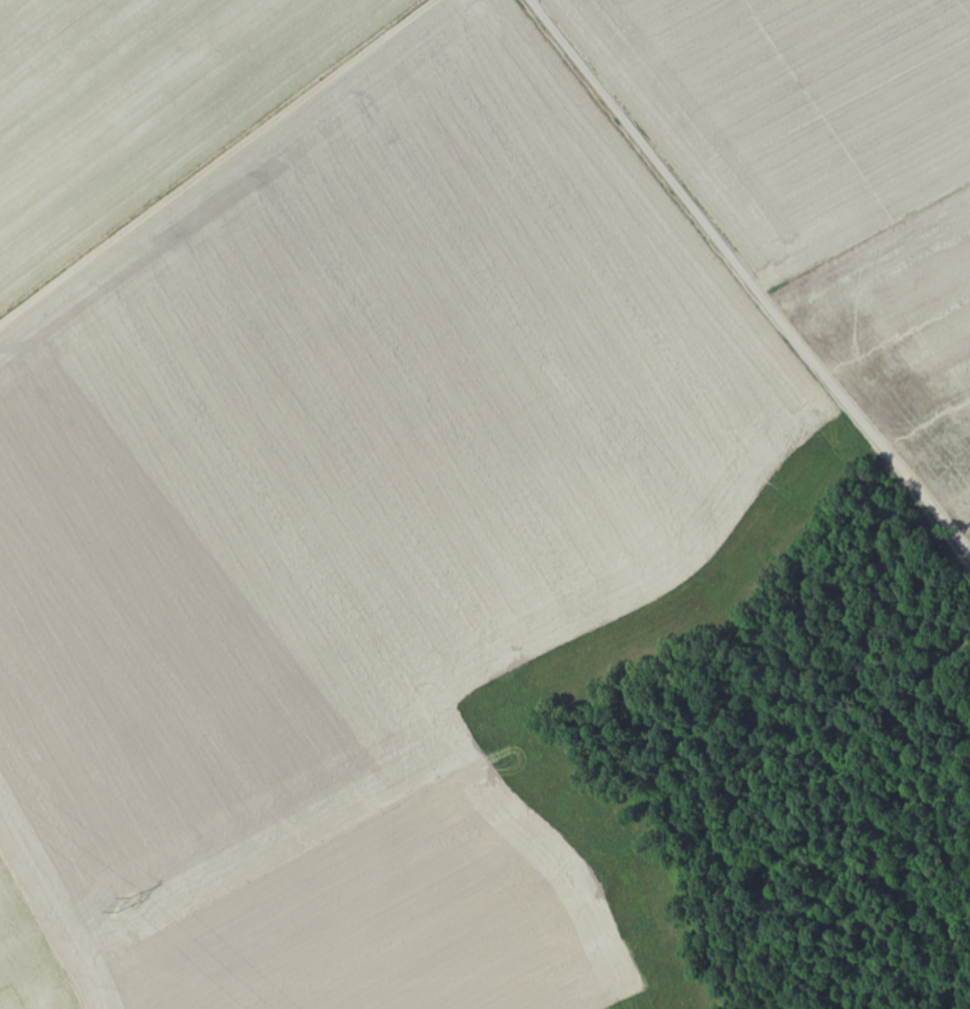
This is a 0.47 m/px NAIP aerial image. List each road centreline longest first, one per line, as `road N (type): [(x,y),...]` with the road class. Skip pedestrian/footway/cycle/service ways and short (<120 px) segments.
road 1 (residential): [(969,552),(531,0)]

